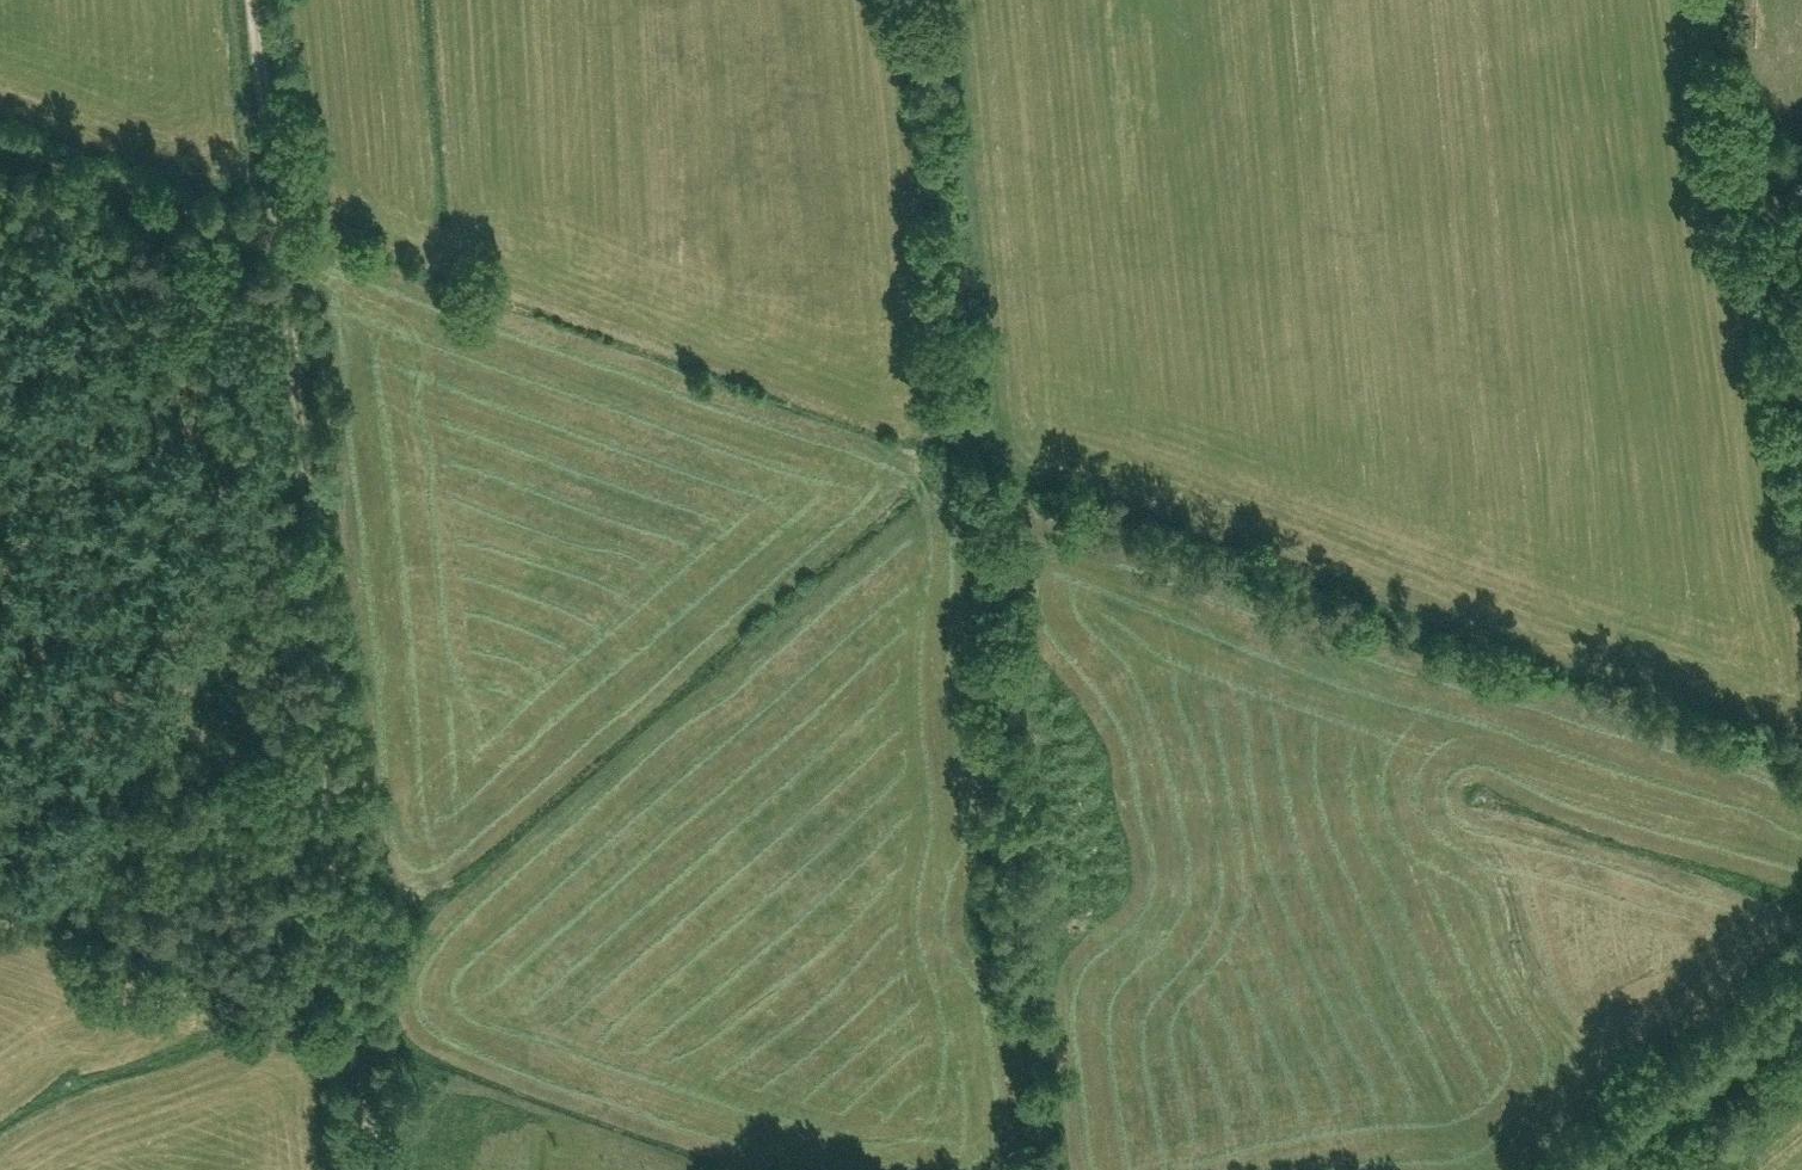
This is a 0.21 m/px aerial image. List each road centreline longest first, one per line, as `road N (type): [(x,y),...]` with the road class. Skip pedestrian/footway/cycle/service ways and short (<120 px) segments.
road 1 (track): [(255,0),(341,793),(372,1169)]
road 2 (residential): [(1801,1005),(1605,1169)]

